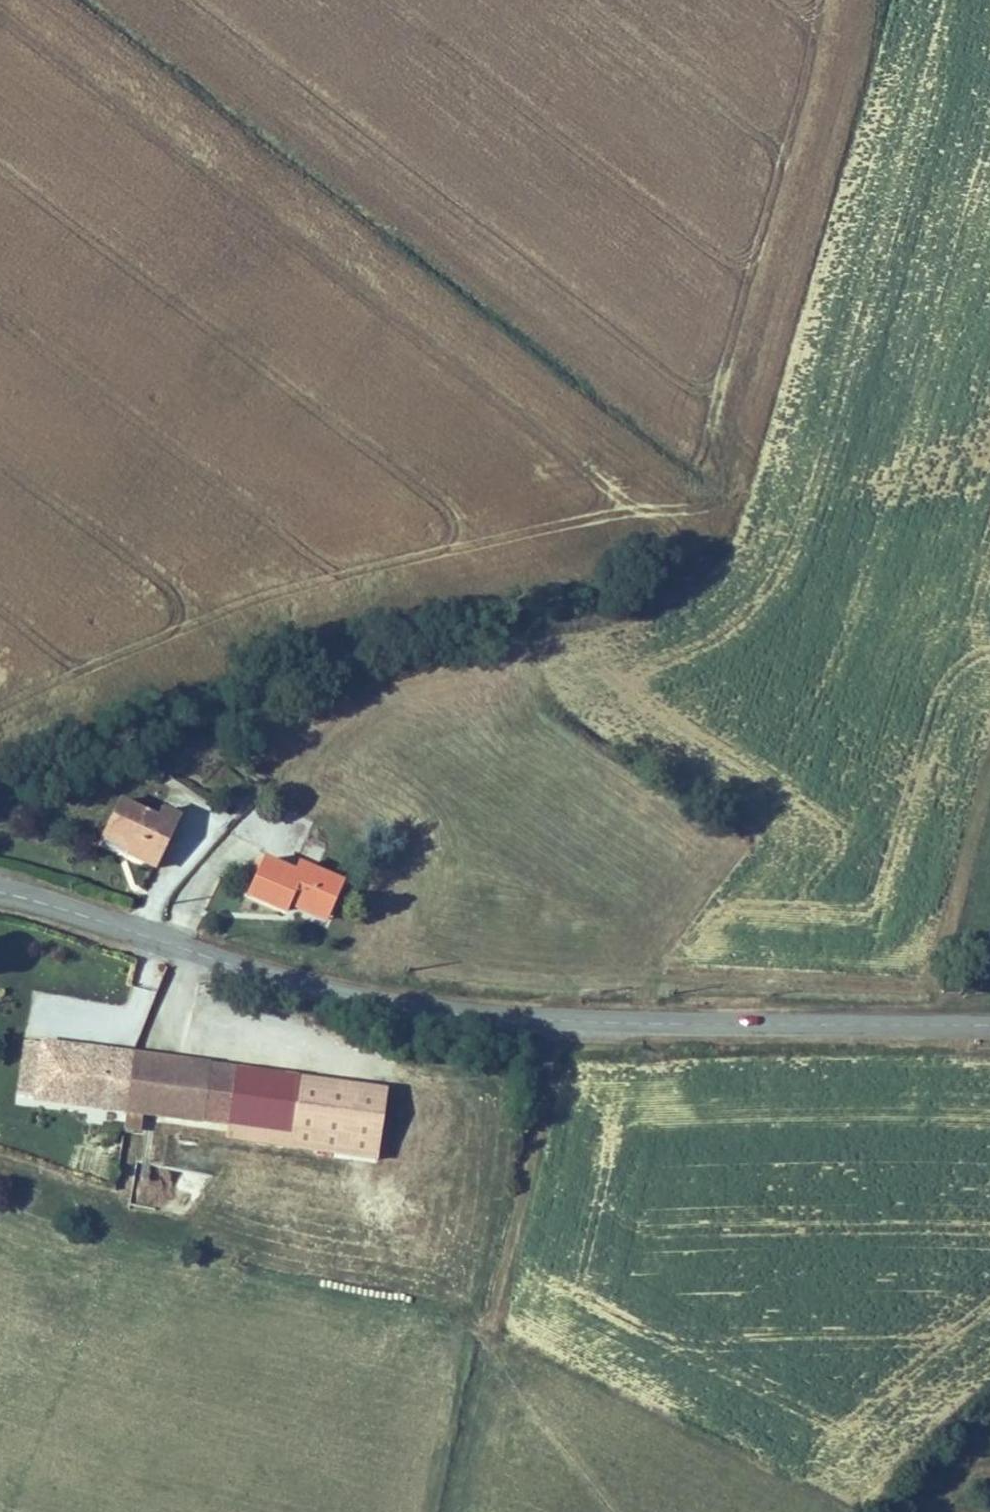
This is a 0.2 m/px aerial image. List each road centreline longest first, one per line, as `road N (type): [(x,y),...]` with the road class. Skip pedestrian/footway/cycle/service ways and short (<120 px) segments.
road 1 (tertiary): [(989,1025),(604,1022),(380,1002),(0,891)]

